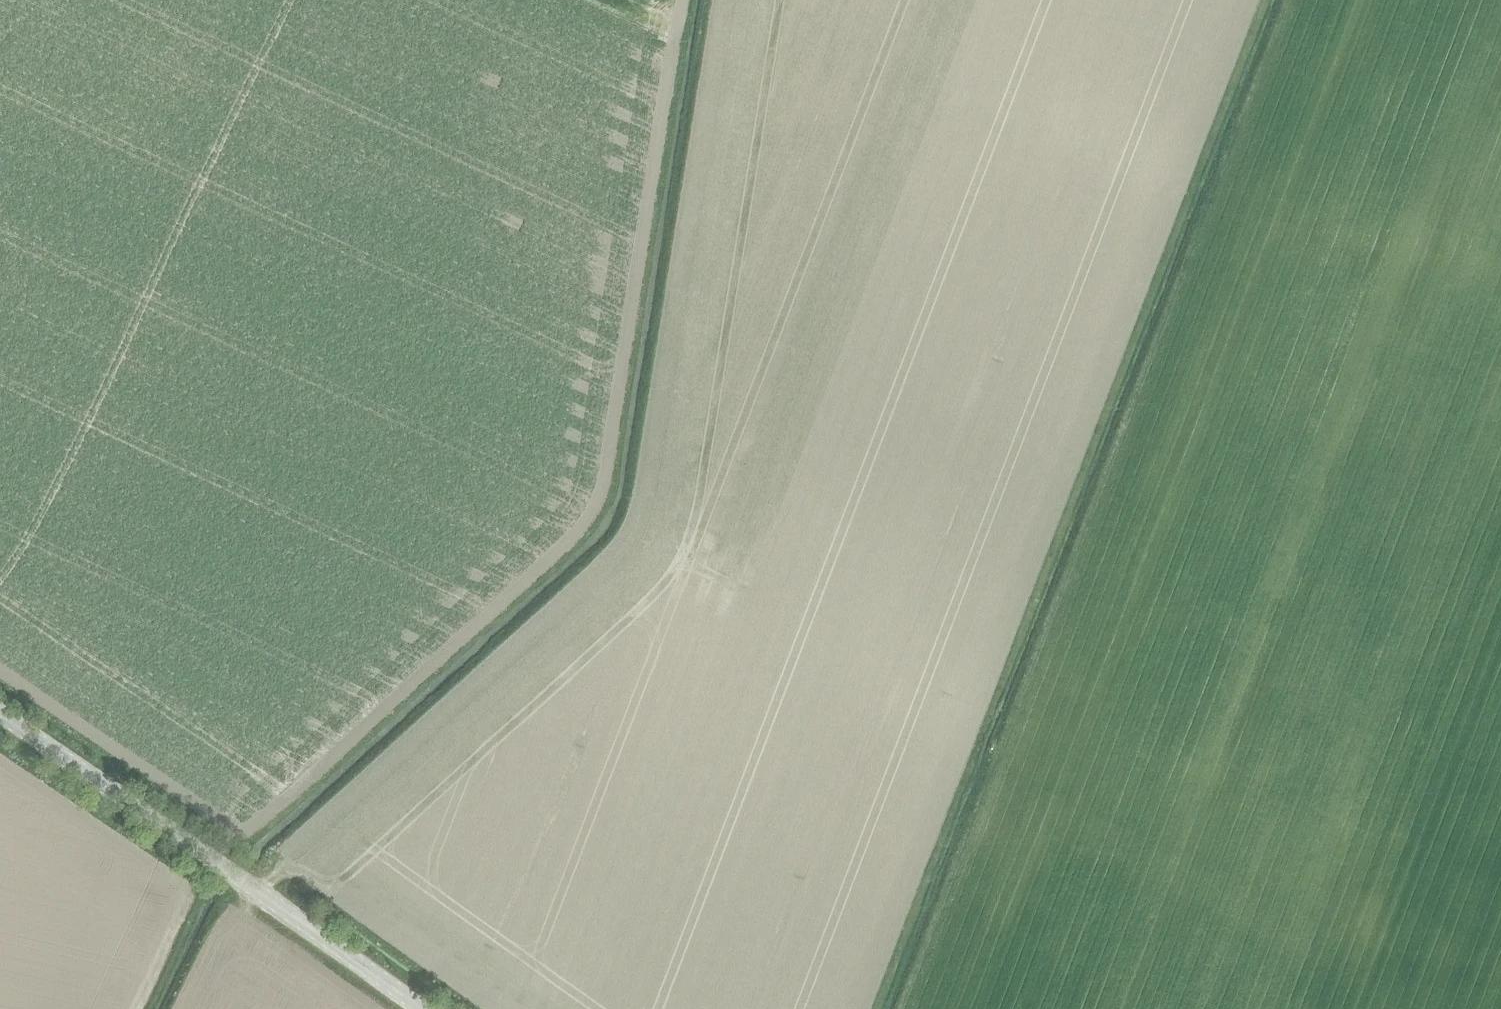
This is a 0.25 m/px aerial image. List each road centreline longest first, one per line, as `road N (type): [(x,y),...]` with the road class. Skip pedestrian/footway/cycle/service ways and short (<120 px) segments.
road 1 (tertiary): [(417,1008),(0,717)]

